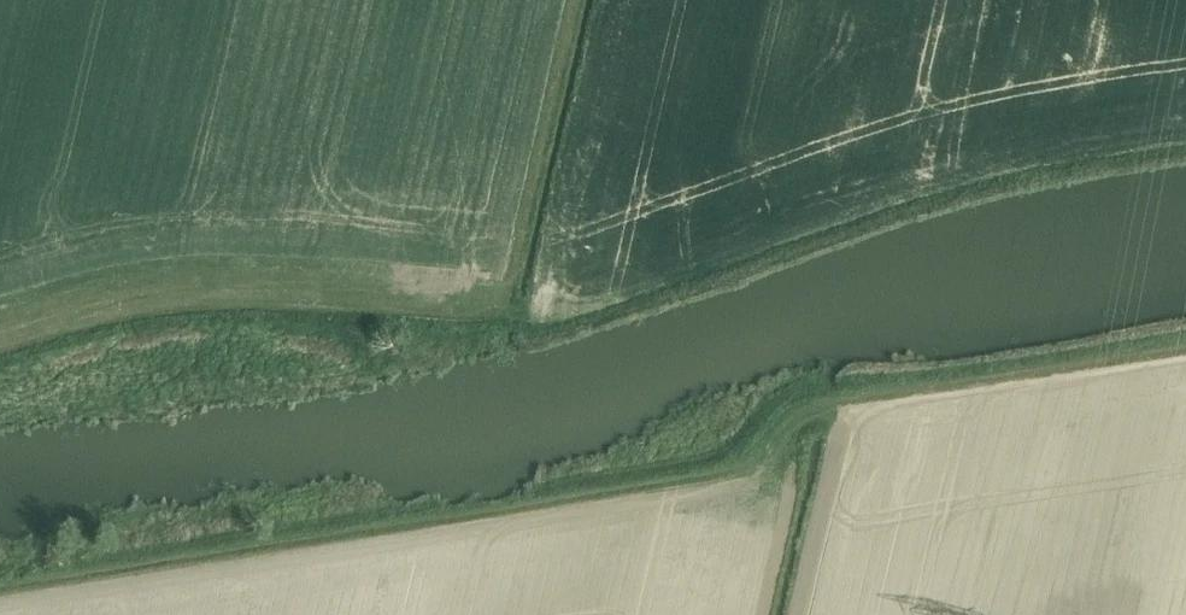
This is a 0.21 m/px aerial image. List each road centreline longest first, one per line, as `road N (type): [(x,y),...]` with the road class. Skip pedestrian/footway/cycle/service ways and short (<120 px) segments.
road 1 (track): [(1185,345),(813,404),(736,467),(690,479),(0,591)]
road 2 (track): [(0,335),(187,292),(576,303),(967,172),(1185,132)]
road 3 (track): [(506,305),(576,0)]
road 4 (track): [(799,614),(850,398)]
road 5 (track): [(801,409),(766,614)]

